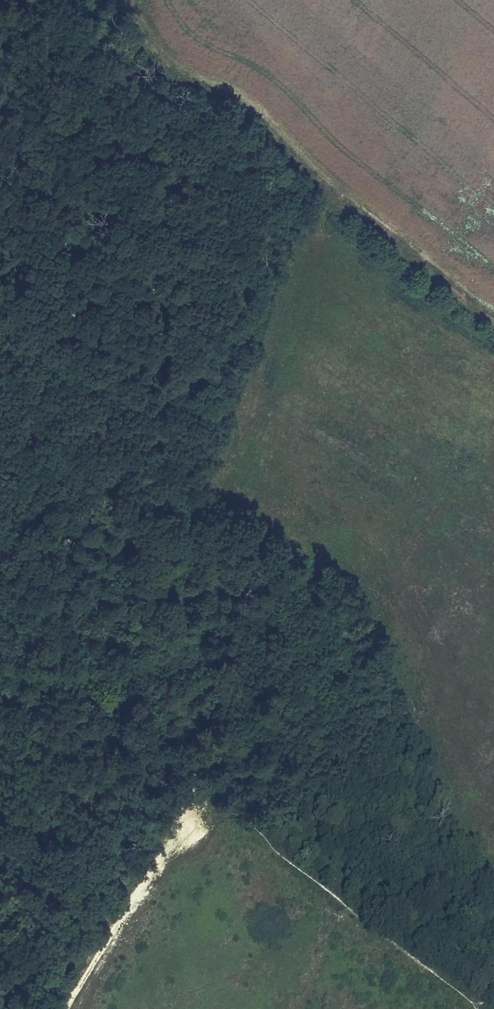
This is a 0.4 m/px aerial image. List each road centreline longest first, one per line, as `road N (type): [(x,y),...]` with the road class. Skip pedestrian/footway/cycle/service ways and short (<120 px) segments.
road 1 (track): [(0,557),(83,495),(128,493),(166,517),(173,584),(146,634),(141,667),(193,753),(203,797),(69,1008)]

